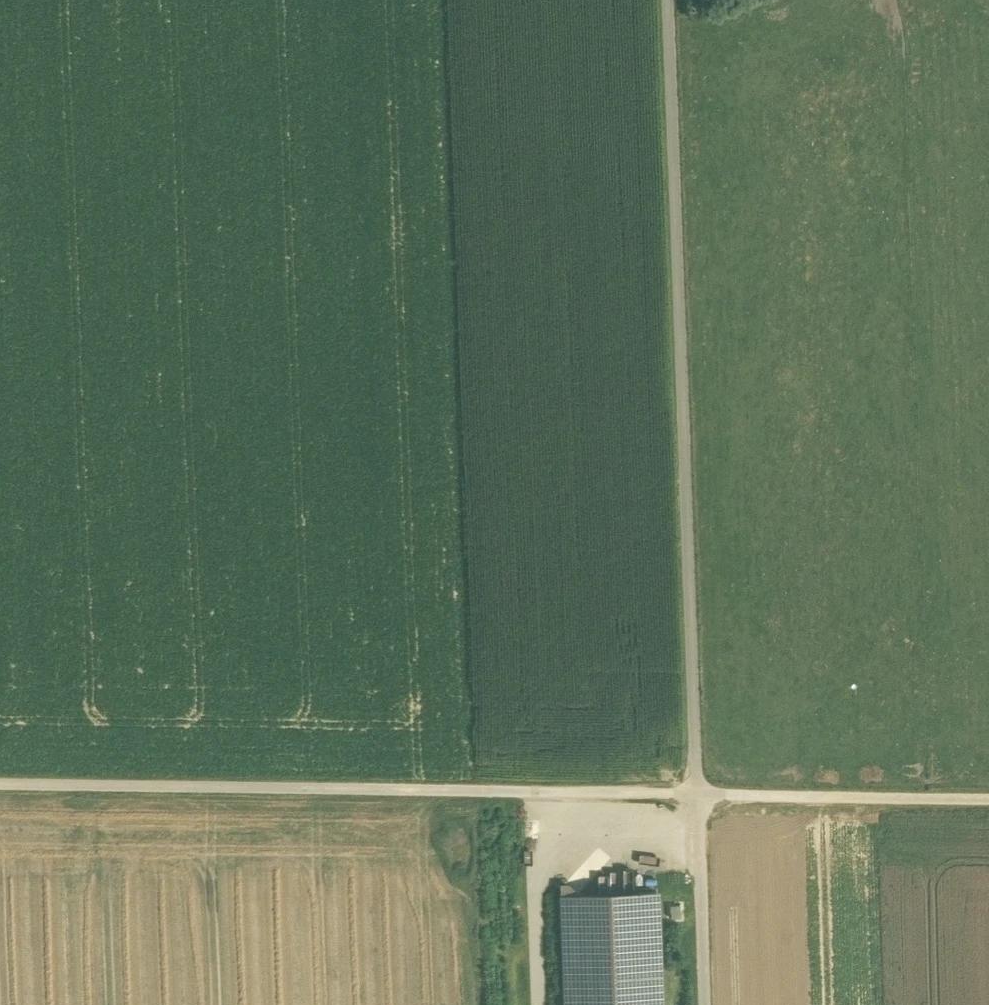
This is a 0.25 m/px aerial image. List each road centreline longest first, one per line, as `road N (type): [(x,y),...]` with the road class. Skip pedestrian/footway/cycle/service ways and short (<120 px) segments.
road 1 (track): [(988,800),(0,784)]

